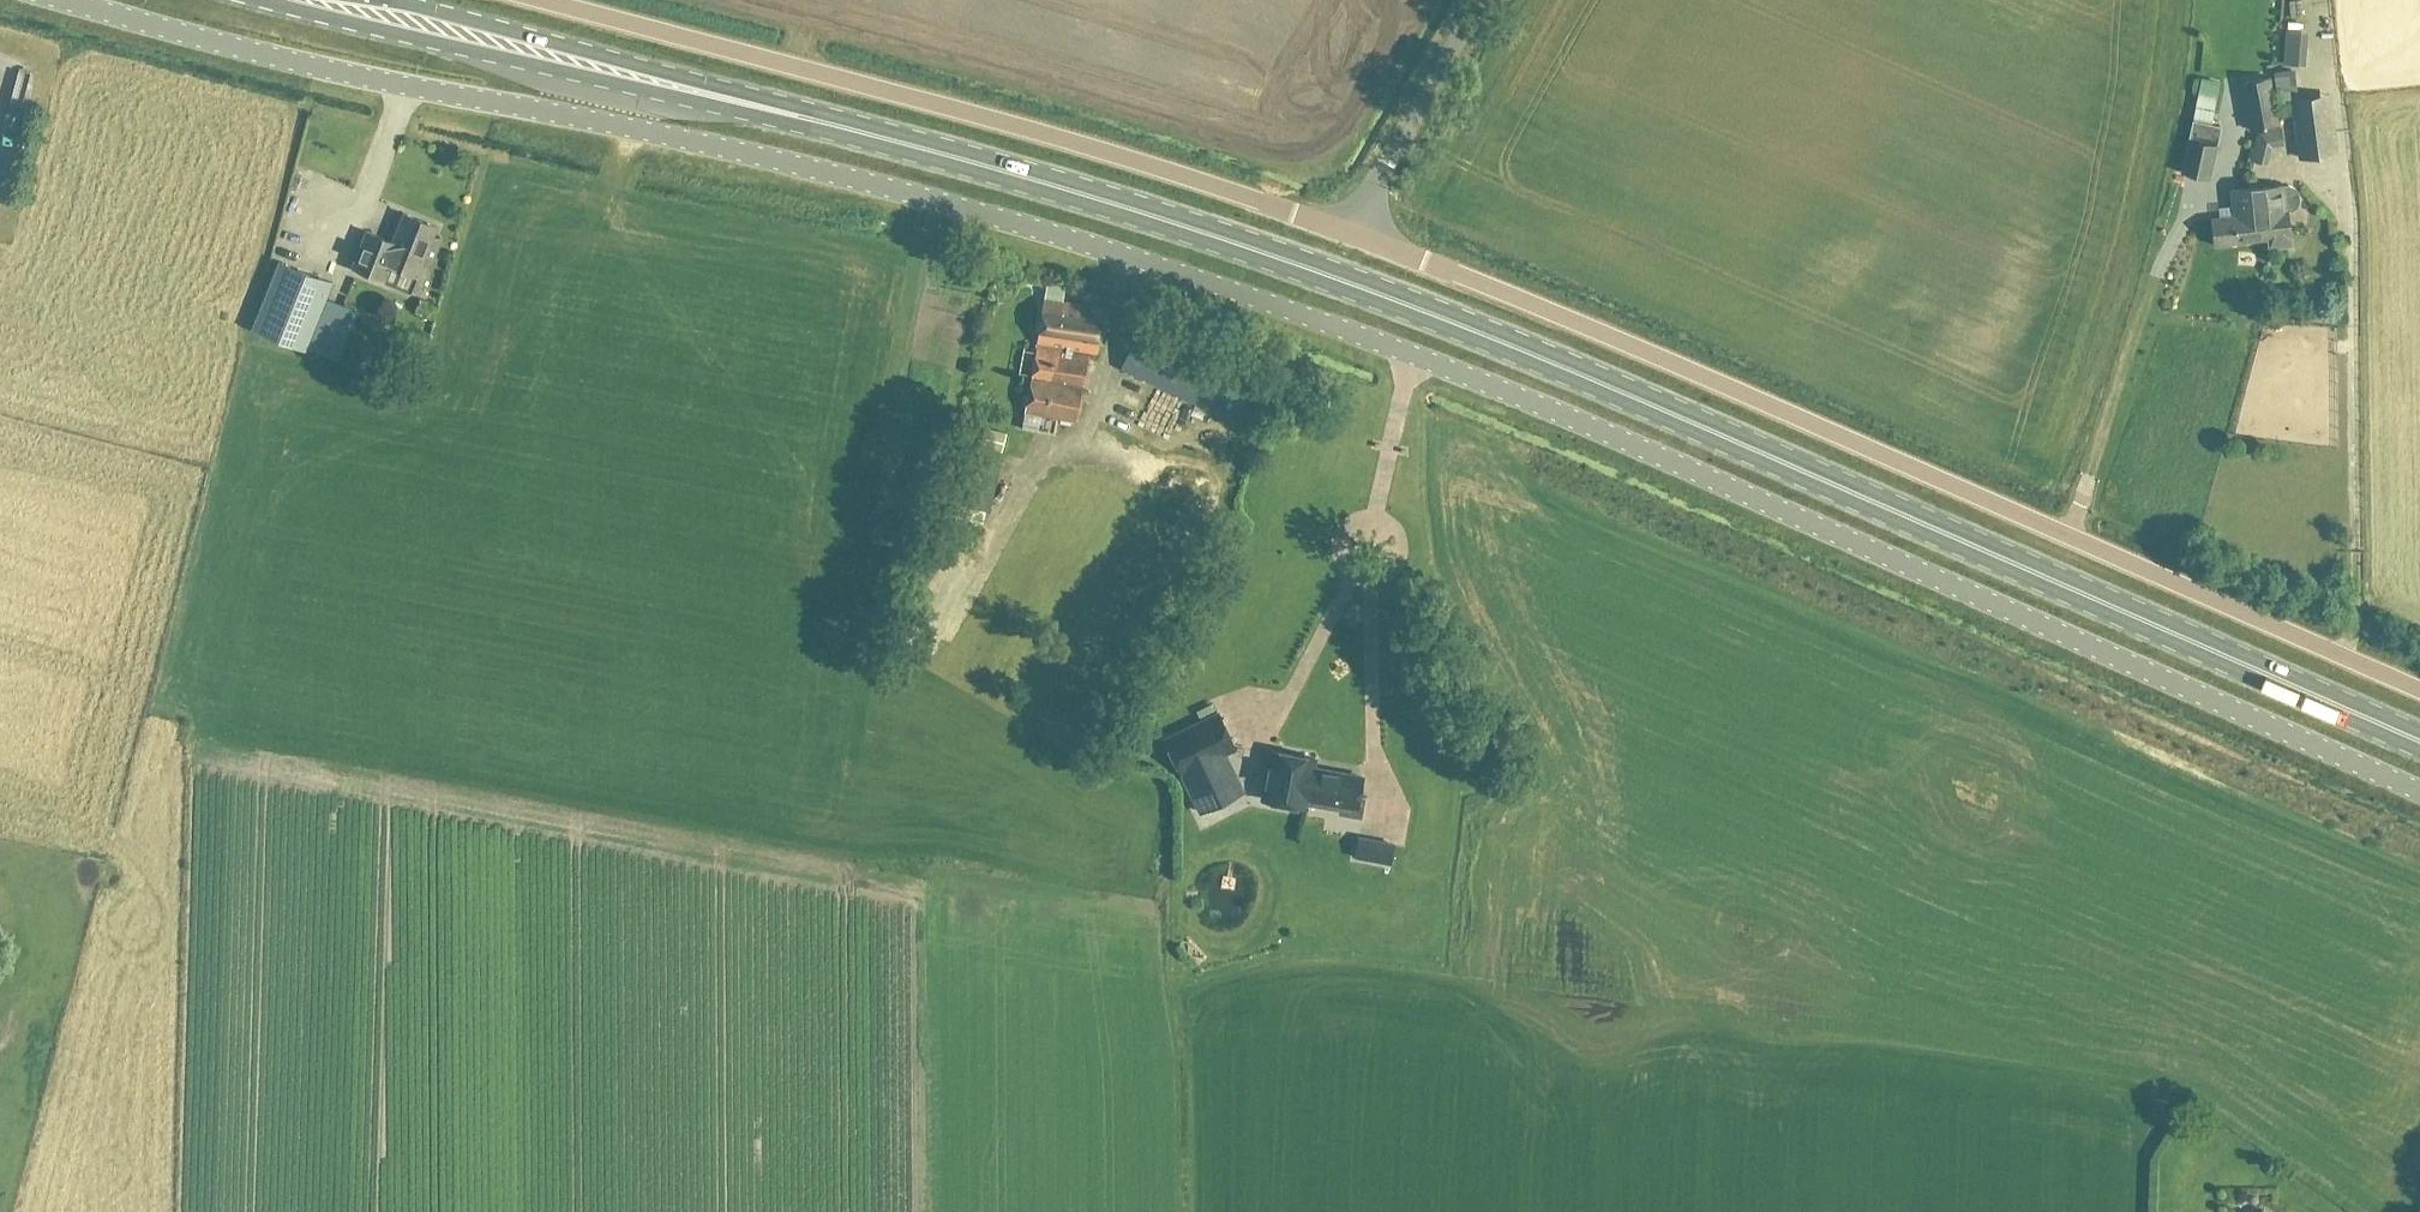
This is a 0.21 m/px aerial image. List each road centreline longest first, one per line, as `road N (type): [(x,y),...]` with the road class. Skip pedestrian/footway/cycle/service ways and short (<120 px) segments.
road 1 (unclassified): [(2419,793),(1621,440),(1222,288),(863,181),(311,66),(64,0)]
road 2 (primary): [(330,0),(955,159),(1250,248),(1468,329),(2419,742)]
road 3 (unclassified): [(1351,234),(1614,339),(2419,692)]
road 4 (unclassified): [(540,0),(965,114),(1351,234)]
road 5 (unclassified): [(1351,234),(1480,0)]

